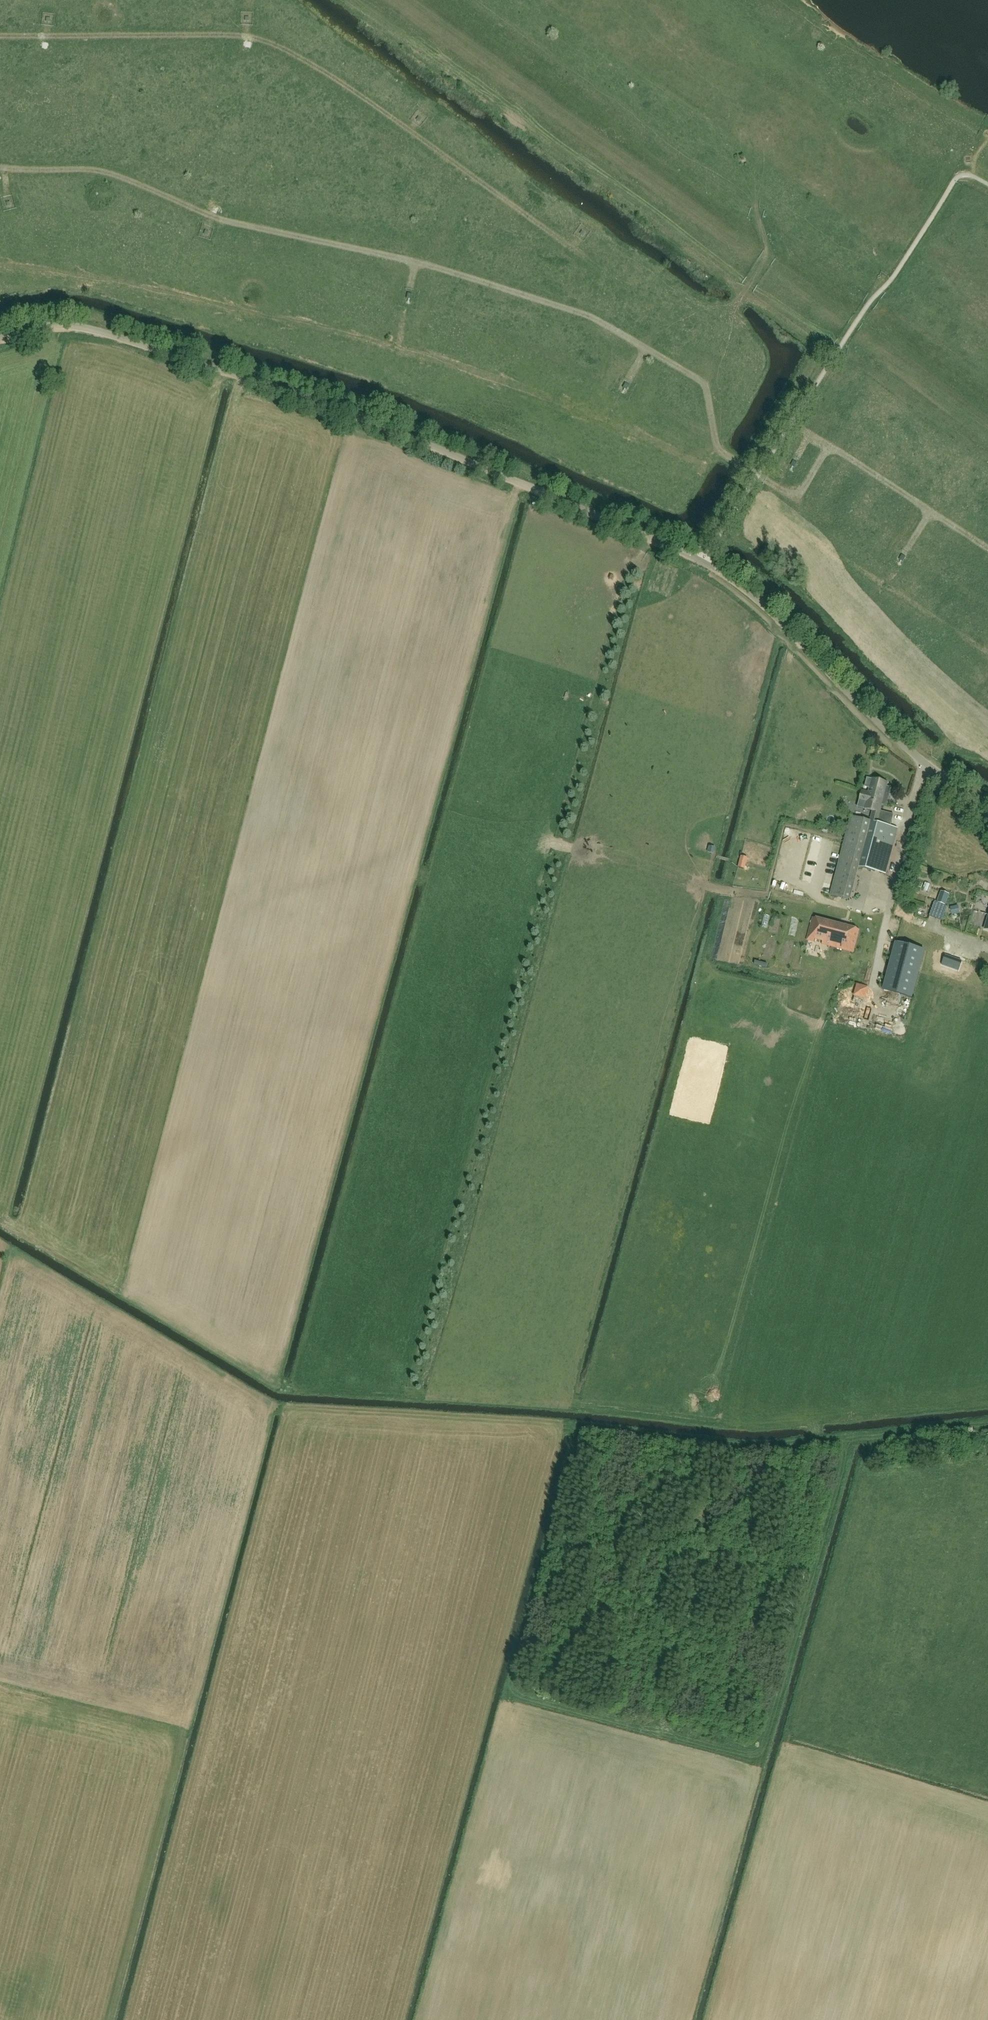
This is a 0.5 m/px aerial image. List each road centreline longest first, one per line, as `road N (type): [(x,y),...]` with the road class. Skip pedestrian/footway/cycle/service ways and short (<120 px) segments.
road 1 (unclassified): [(987,812),(887,731),(746,589),(683,552),(353,414),(93,329),(48,326),(0,339)]
road 2 (track): [(575,251),(329,75),(265,41),(0,35)]
road 3 (track): [(0,169),(108,172),(213,216),(209,226)]

